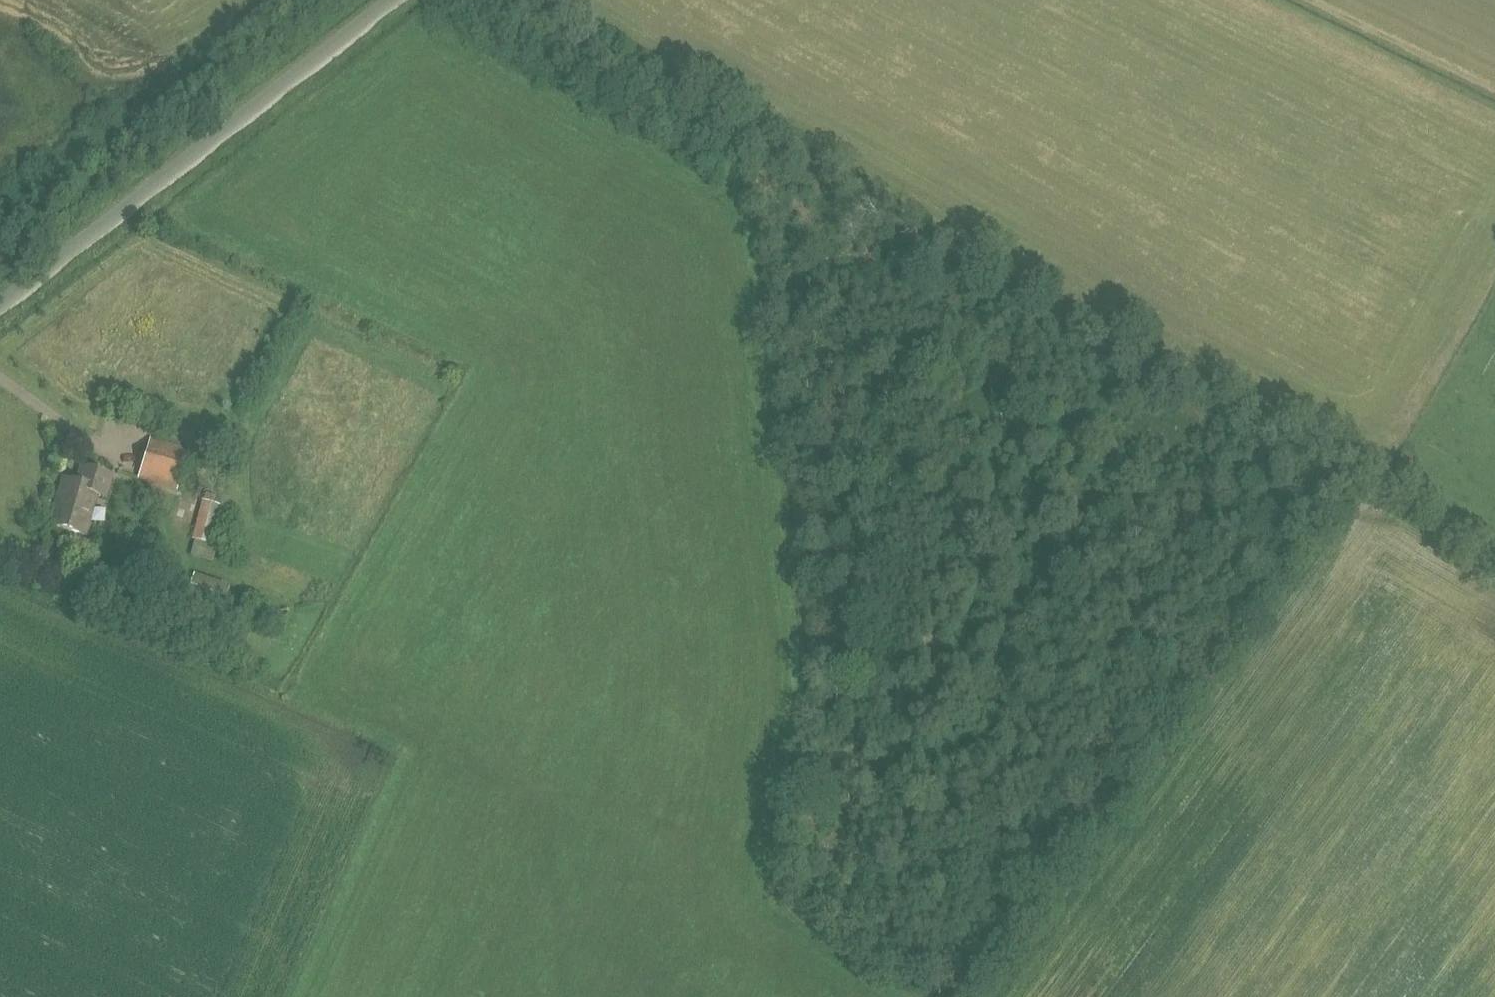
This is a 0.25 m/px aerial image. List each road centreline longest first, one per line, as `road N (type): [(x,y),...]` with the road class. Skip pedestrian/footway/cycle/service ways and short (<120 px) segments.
road 1 (unclassified): [(0,310),(405,0)]
road 2 (track): [(1494,536),(1316,430)]

